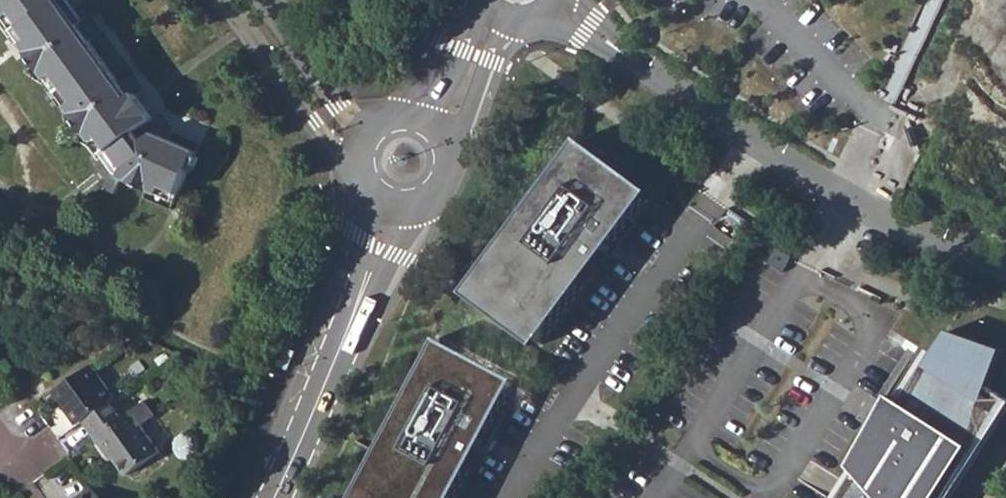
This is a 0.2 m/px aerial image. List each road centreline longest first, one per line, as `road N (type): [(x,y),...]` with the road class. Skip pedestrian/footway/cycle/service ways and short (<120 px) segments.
road 1 (residential): [(1005,272),(888,223),(554,3)]
road 2 (tertiary): [(269,497),(375,277),(394,206)]
road 3 (residential): [(224,0),(315,134),(361,162)]
road 4 (residential): [(372,133),(318,91),(253,0)]
road 5 (tertiary): [(435,129),(488,11)]

